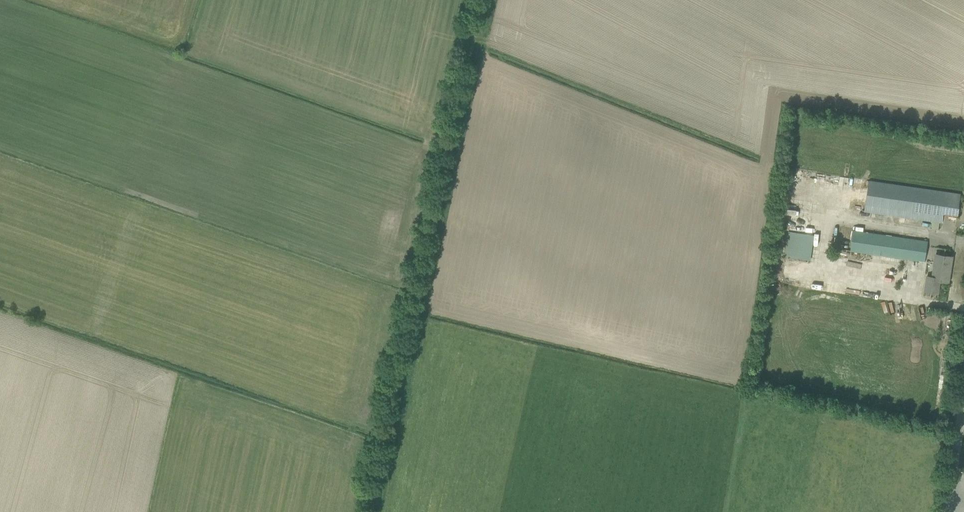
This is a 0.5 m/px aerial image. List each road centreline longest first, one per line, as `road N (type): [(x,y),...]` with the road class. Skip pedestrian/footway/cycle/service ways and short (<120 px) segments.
road 1 (track): [(476,0),(363,511)]
road 2 (unclassified): [(944,511),(963,383)]

